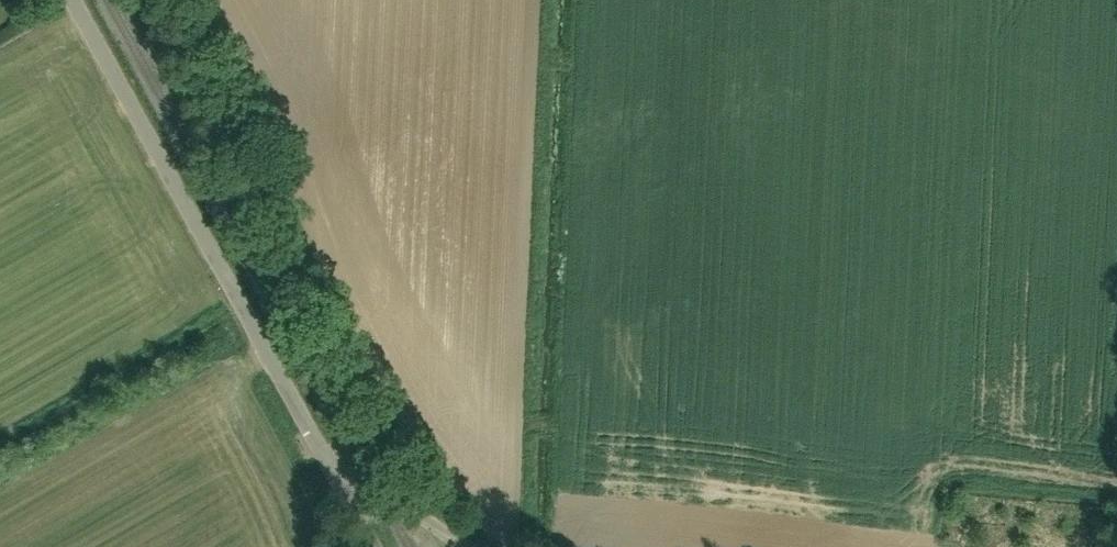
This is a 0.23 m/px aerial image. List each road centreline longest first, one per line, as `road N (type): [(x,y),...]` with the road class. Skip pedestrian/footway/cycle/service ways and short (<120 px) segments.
road 1 (unclassified): [(66,0),(329,481)]
road 2 (residential): [(431,546),(329,481)]

